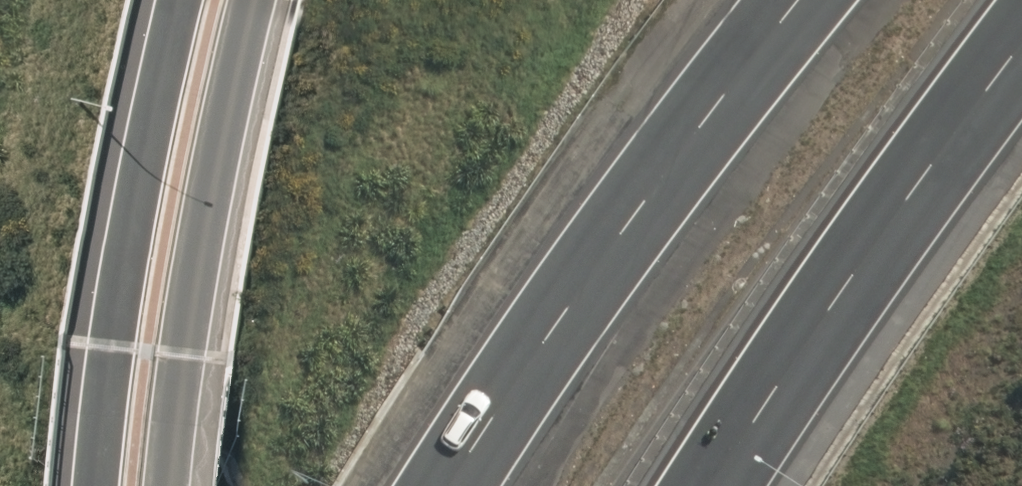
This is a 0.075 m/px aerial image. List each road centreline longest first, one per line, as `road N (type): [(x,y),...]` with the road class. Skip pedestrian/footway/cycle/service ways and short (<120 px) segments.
road 1 (motorway): [(432,485),(772,0)]
road 2 (motorway): [(1021,29),(804,330),(705,485)]
road 3 (secondary): [(247,0),(205,182),(167,485)]
road 4 (secondary): [(96,485),(109,331),(173,0)]

